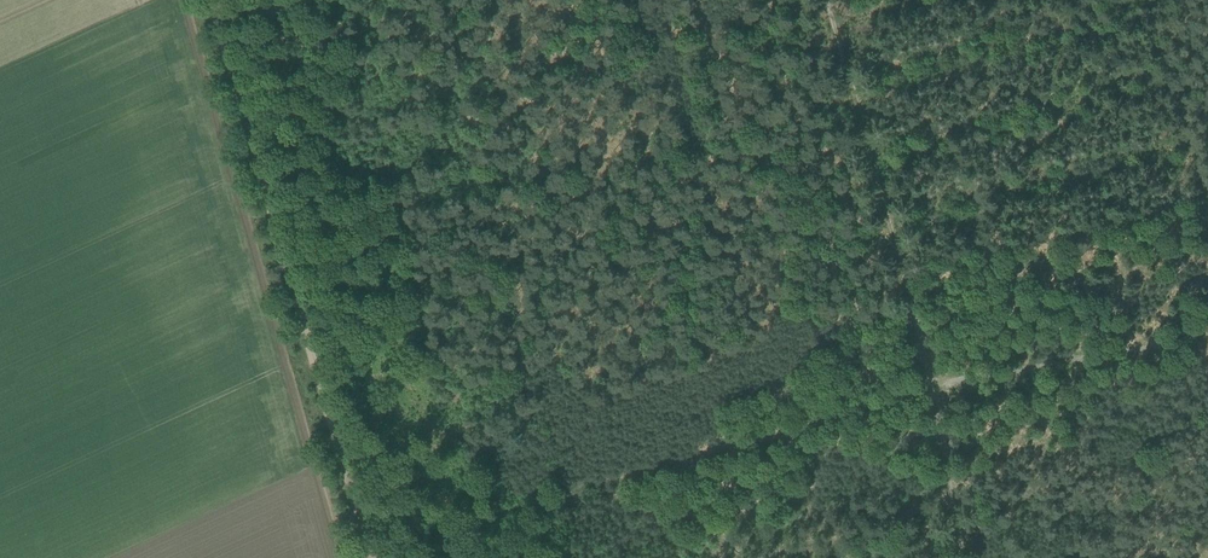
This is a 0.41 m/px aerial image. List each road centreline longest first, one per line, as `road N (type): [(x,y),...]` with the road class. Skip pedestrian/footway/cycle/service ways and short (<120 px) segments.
road 1 (track): [(375,557),(217,0)]
road 2 (track): [(1207,337),(938,382)]

